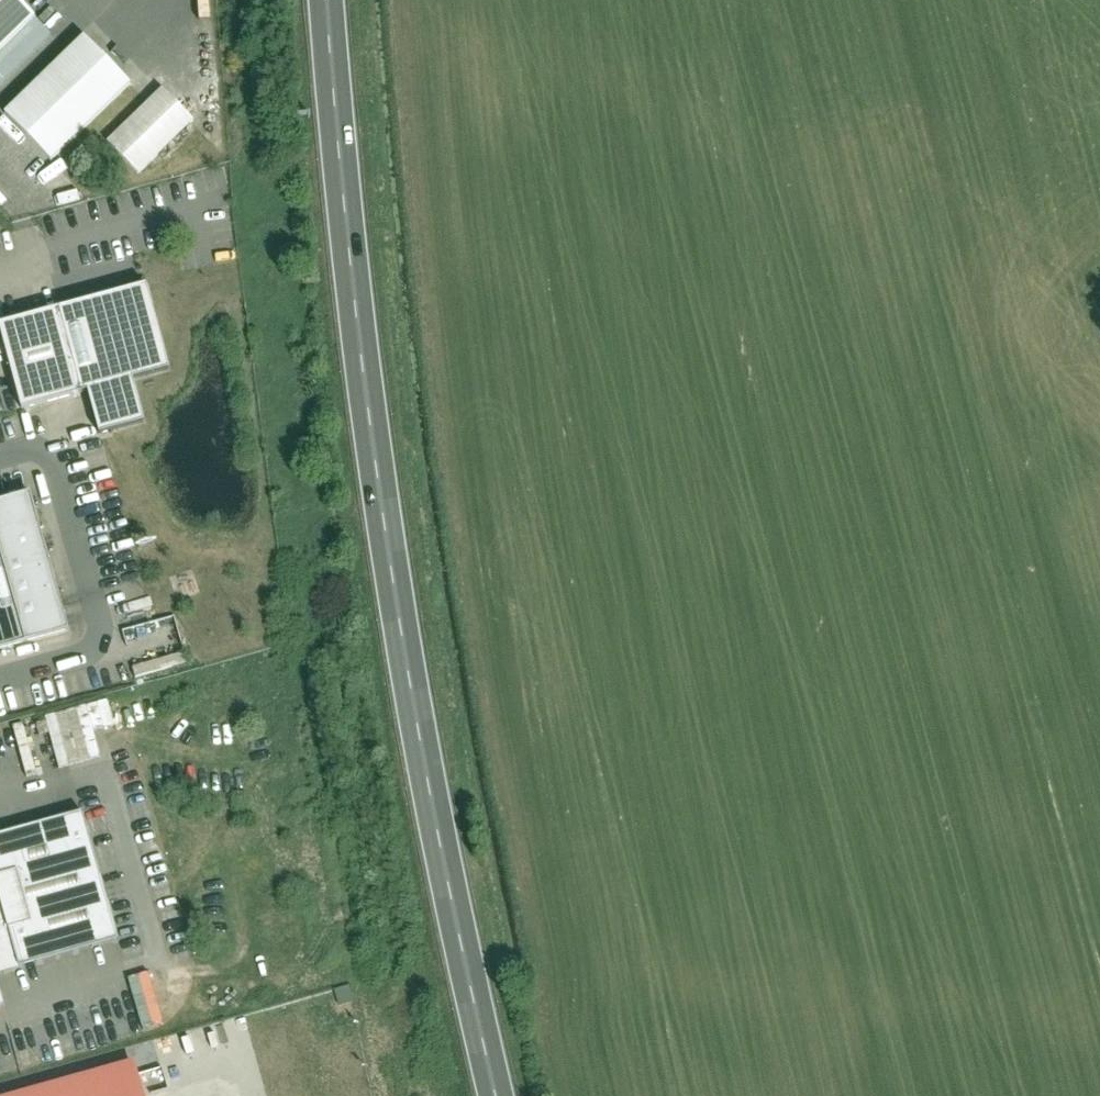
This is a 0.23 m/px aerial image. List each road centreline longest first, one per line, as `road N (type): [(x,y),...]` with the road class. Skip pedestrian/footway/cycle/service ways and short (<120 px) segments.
road 1 (primary): [(496,1095),(415,711),(367,395),(328,0)]

